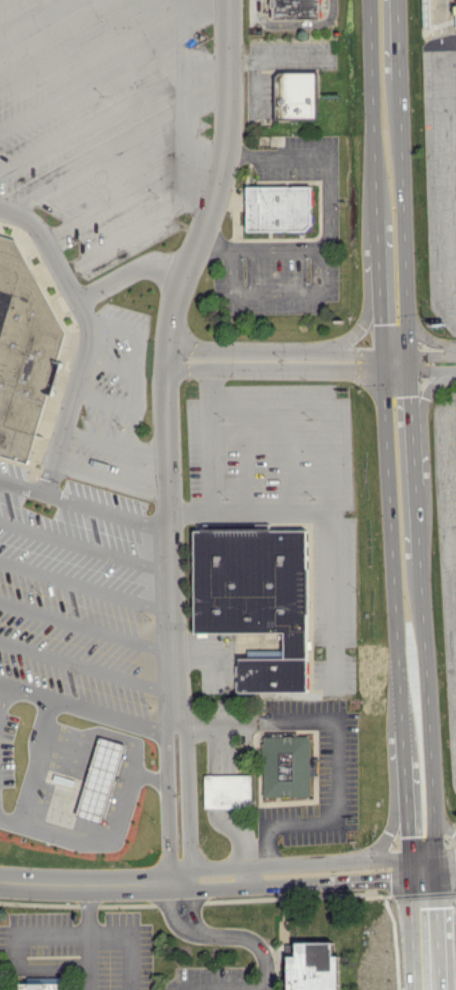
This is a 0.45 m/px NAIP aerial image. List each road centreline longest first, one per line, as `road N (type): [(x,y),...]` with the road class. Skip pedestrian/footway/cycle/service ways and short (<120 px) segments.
road 1 (residential): [(174,884),(192,870),(422,856)]
road 2 (residential): [(0,882),(174,884)]
road 3 (residential): [(263,887),(424,877)]
road 4 (primary): [(415,725),(410,564)]
road 5 (primary): [(391,210),(386,75)]

